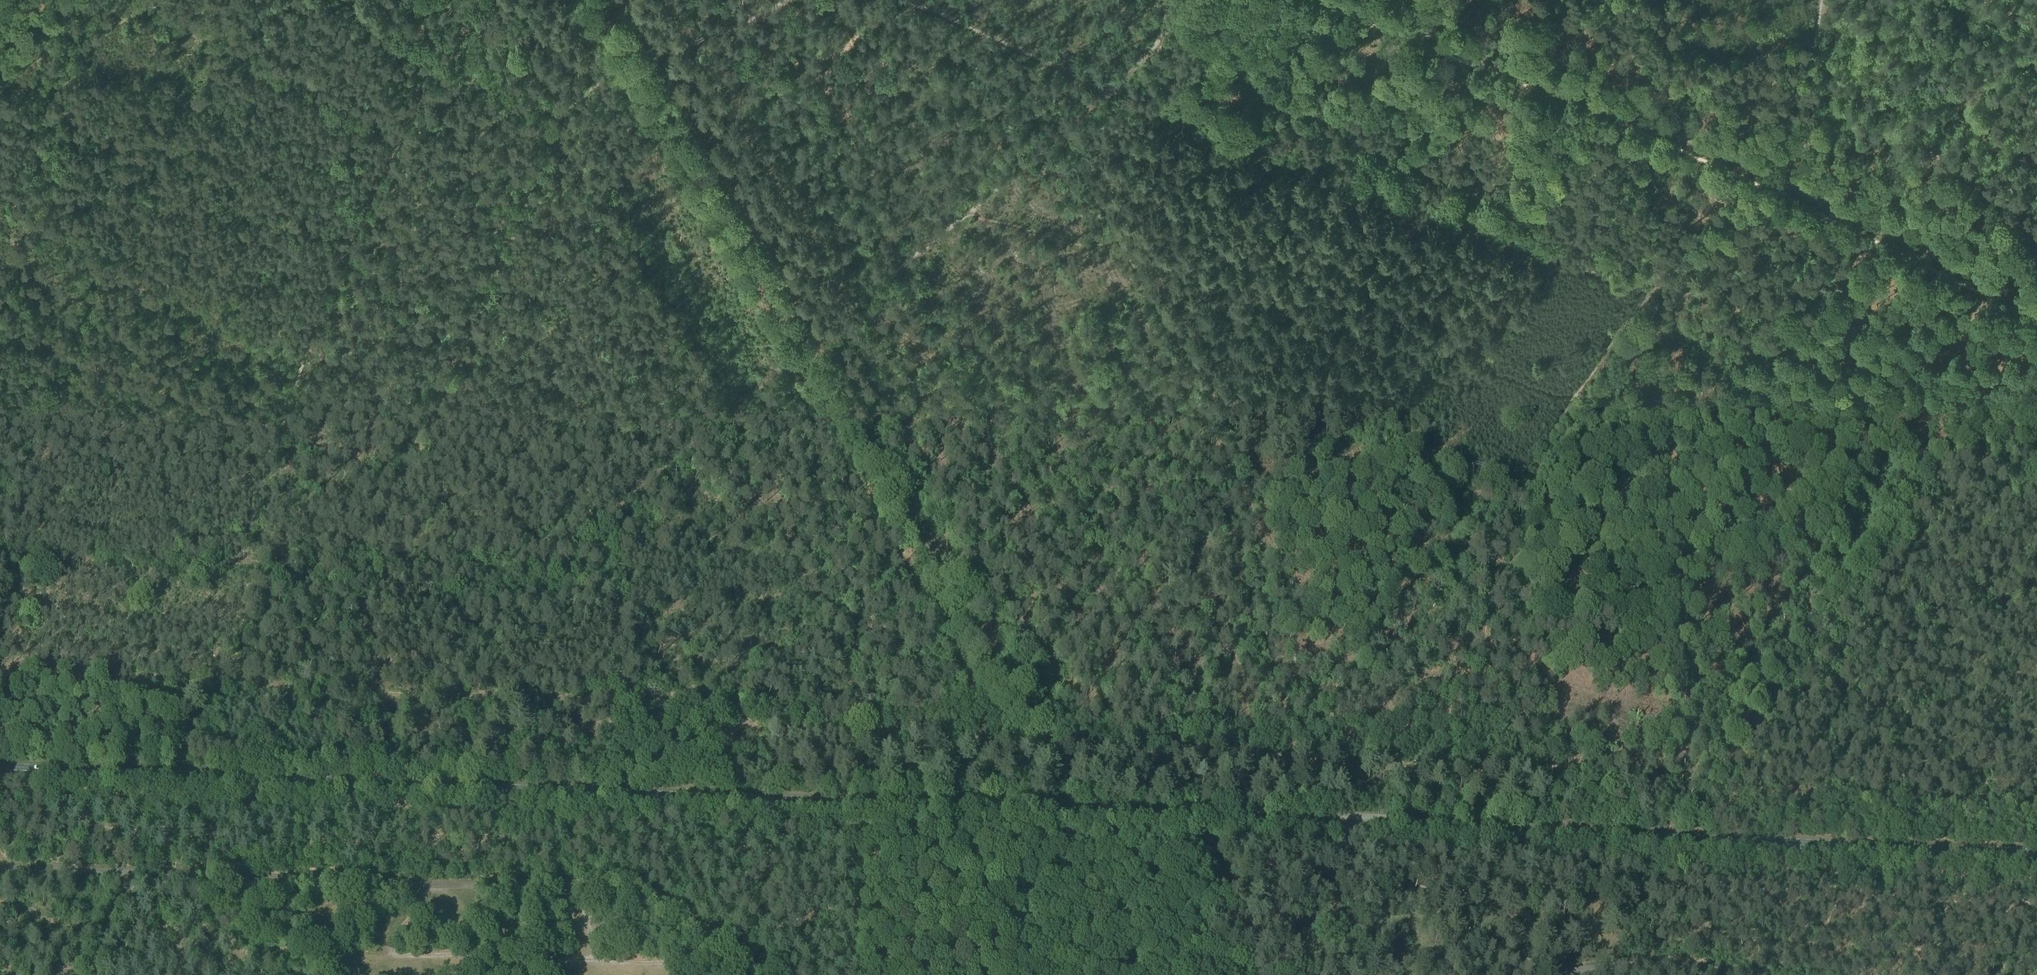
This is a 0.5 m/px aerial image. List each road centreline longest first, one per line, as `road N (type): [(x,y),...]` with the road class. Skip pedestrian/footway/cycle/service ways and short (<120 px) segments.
road 1 (primary): [(2036,847),(0,765)]
road 2 (track): [(598,0),(1084,809)]
road 3 (track): [(1343,0),(1787,185),(2036,308)]
road 4 (track): [(1562,768),(1528,667),(1516,580),(1524,499),(1570,393),(1623,324),(1759,186)]
road 5 (track): [(2024,301),(1813,562),(1679,785),(1663,832)]
road 6 (track): [(143,874),(228,946),(665,956),(686,974)]
road 7 (track): [(279,428),(76,356),(0,309)]
road 8 (track): [(409,560),(406,473),(279,428)]

